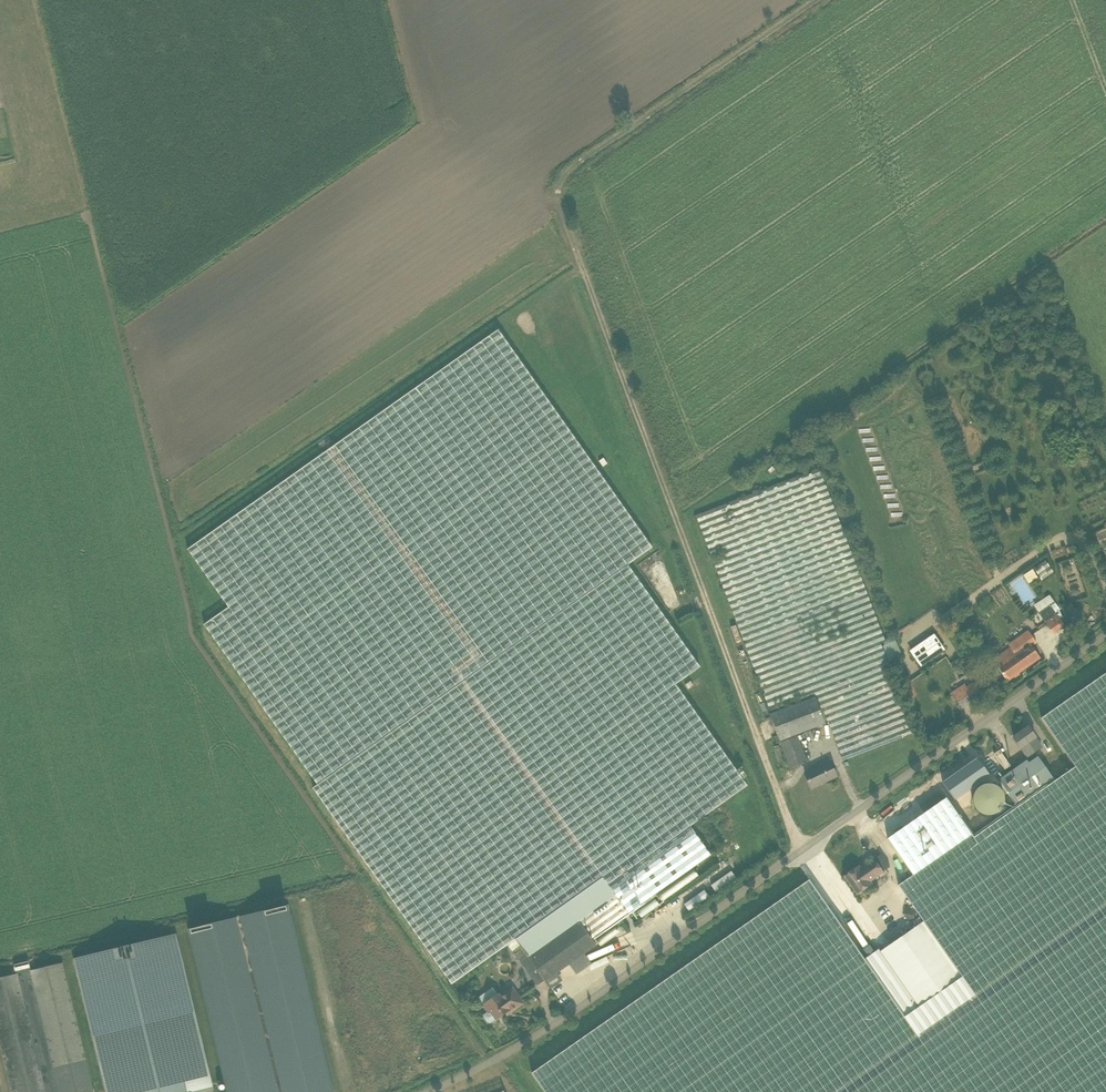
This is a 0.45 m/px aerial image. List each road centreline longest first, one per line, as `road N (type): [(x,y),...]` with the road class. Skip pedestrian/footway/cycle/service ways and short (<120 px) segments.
road 1 (track): [(802,851),(570,233),(561,189),(581,164),(821,0)]
road 2 (unclassified): [(421,1091),(546,1029),(1105,634)]

